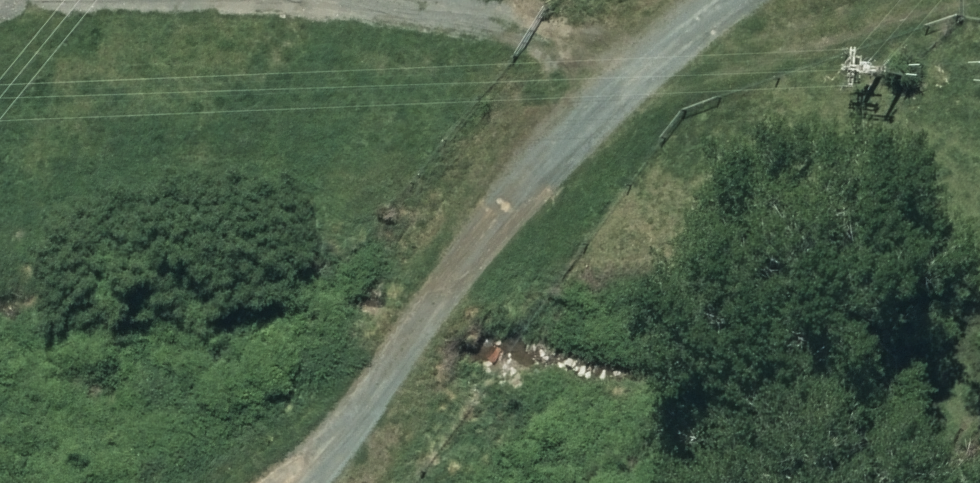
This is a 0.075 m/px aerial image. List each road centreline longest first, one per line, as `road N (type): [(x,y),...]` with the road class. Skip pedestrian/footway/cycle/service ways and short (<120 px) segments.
road 1 (track): [(730,0),(594,109),(498,220),(354,422),(286,482)]
road 2 (track): [(700,24),(544,43),(306,0)]

